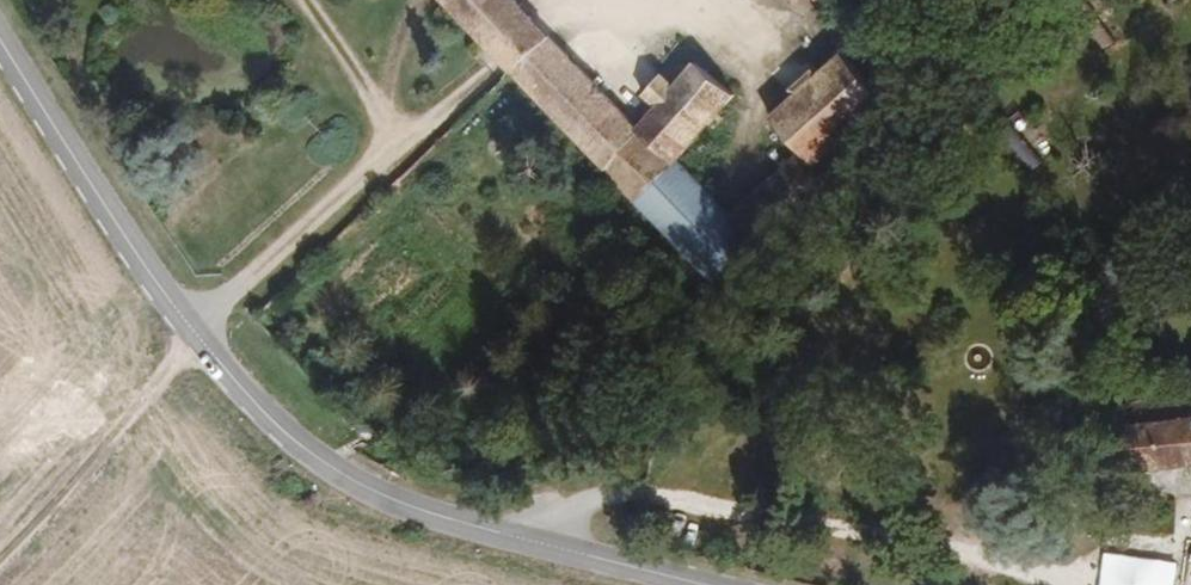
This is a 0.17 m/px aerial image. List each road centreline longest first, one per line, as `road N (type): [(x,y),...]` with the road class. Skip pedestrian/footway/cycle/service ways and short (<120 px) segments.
road 1 (tertiary): [(693,584),(372,498),(329,471),(246,401),(192,340),(67,184),(0,77)]
road 2 (track): [(192,340),(0,550)]

